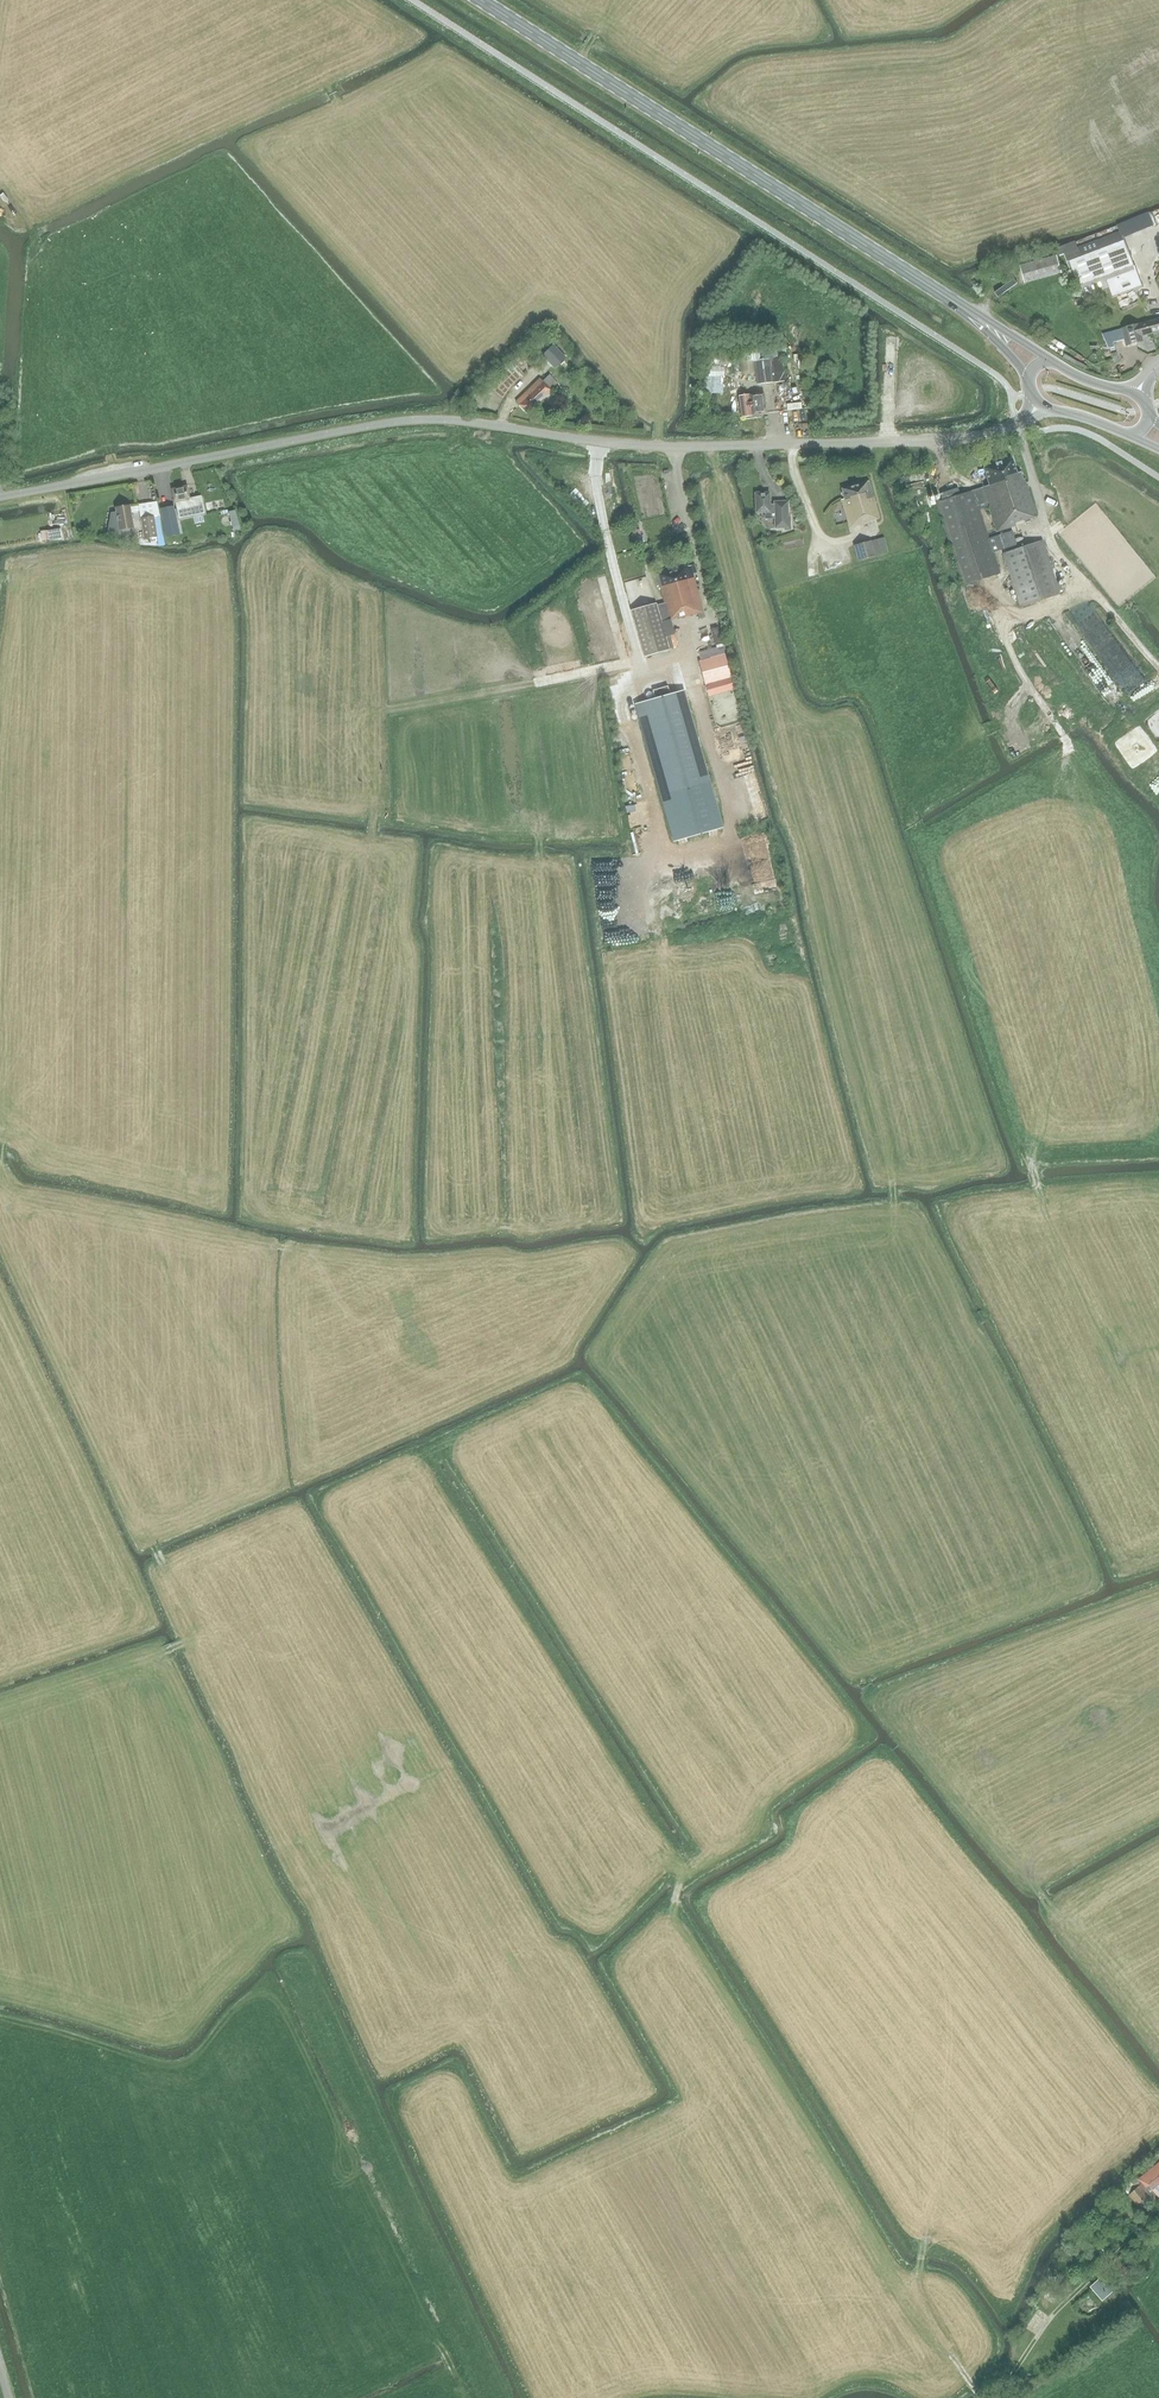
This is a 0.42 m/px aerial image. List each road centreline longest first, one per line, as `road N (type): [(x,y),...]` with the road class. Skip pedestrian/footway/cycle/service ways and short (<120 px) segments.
road 1 (tertiary): [(0,497),(396,421),(447,419),(596,442),(676,445),(932,440),(1022,423)]
road 2 (primary): [(967,311),(481,0)]
road 3 (track): [(998,2397),(1054,2313),(1158,2215)]
road 4 (track): [(1087,585),(1003,621),(1018,665),(1062,732)]
road 5 (track): [(1047,533),(1158,667)]

